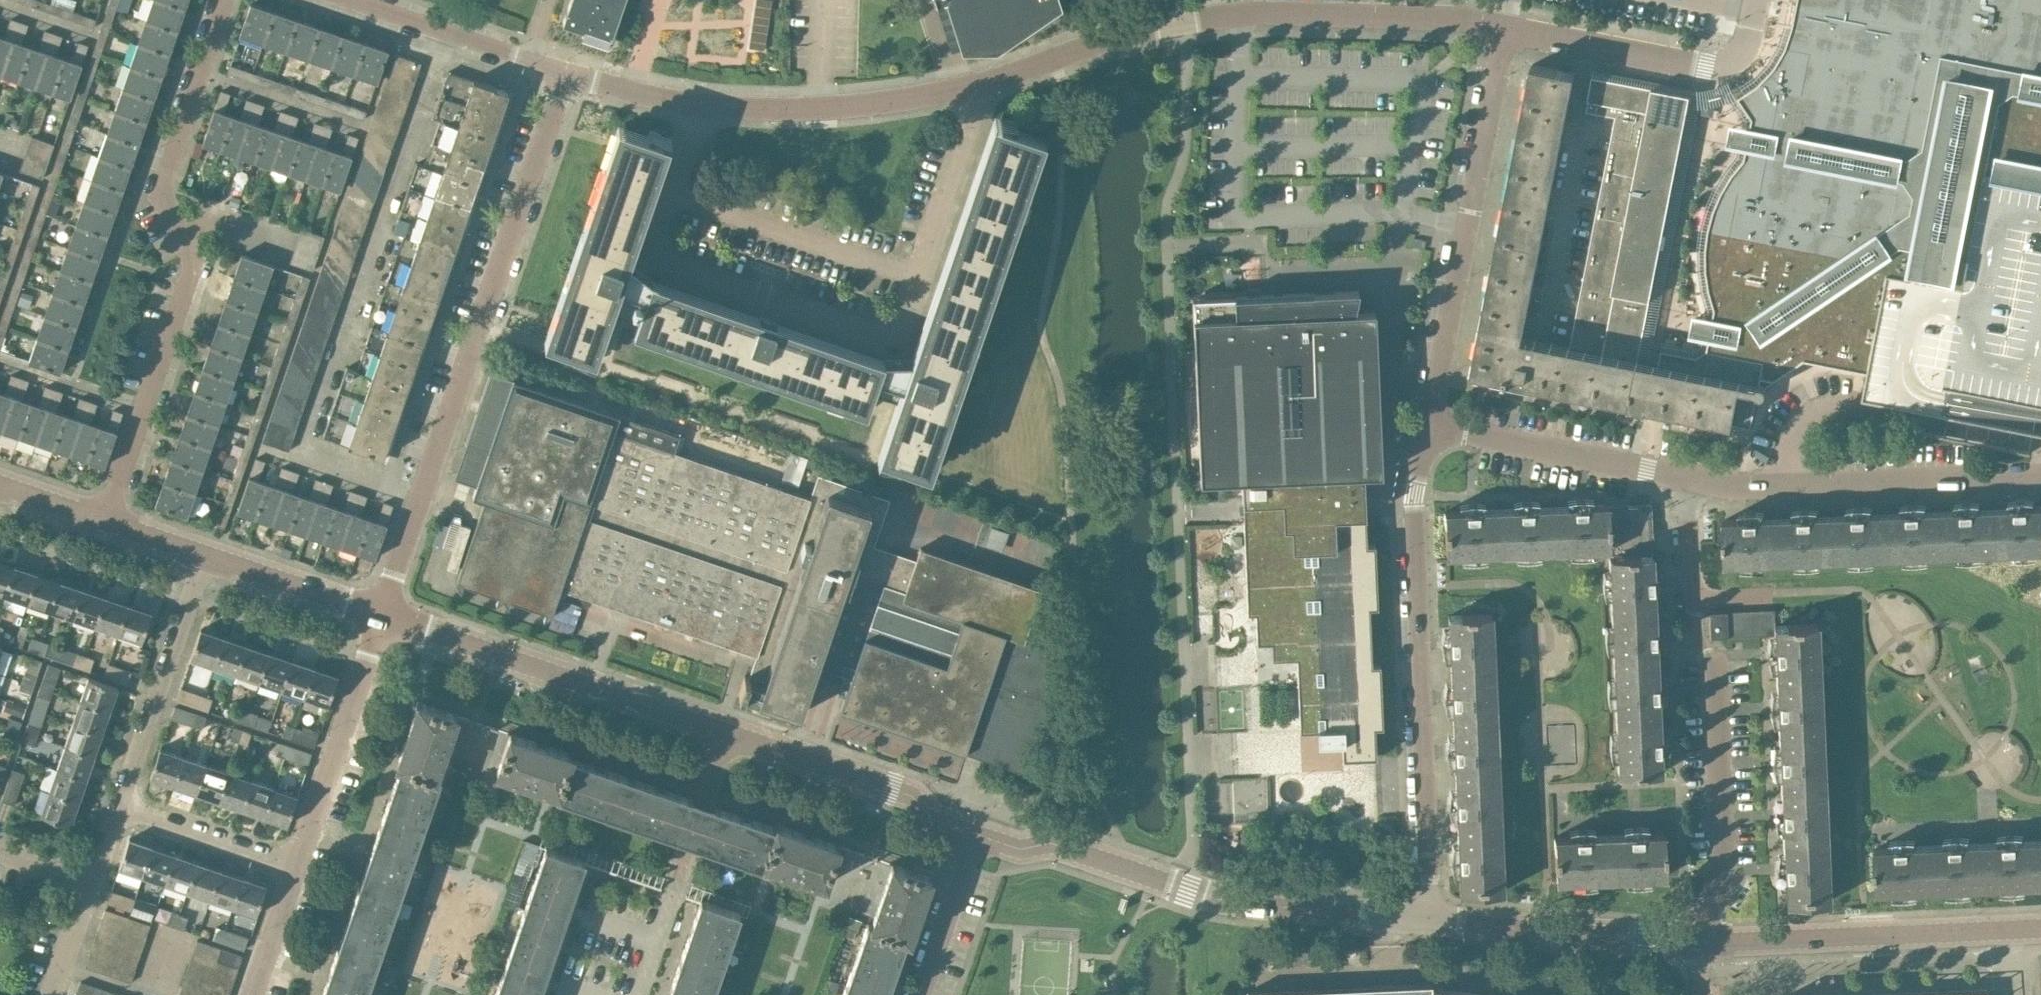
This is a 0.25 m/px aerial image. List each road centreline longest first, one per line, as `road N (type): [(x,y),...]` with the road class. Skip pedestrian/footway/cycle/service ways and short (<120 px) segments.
road 1 (residential): [(566,73),(704,105),(821,109),(957,91),(1108,40),(1240,13),(1455,18),(1504,26)]
road 2 (residential): [(379,617),(566,73)]
road 3 (residential): [(106,522),(190,275),(190,255),(162,184),(226,0)]
road 4 (residential): [(1429,424),(1414,493),(1431,919)]
road 5 (residential): [(1698,944),(1723,871),(1715,662),(1695,636),(1688,477)]
road 6 (residential): [(1429,424),(1504,26)]
road 7 (residential): [(727,734),(379,617)]
road 8 (residential): [(1688,477),(1732,485),(2040,474)]
road 9 (residential): [(1698,944),(2040,929)]
road 10 (residential): [(1504,26),(1718,67),(1744,53),(1756,0)]
road 11 (residential): [(727,734),(639,994)]
road 12 (residential): [(977,834),(934,819),(909,794),(727,734)]
road 13 (residential): [(202,555),(119,809)]
road 14 (residential): [(295,869),(379,617)]
road 15 (residential): [(1688,477),(1429,424)]
road 16 (residential): [(1185,891),(1431,919)]
road 17 (residential): [(1185,891),(1052,842),(1020,849),(977,834)]
road 18 (residential): [(379,617),(202,555)]
road 19 (residential): [(119,809),(295,869)]
road 20 (residential): [(355,0),(527,59)]
road 21 (residential): [(919,994),(977,834)]
road 22 (residential): [(1698,944),(1683,934),(1571,927),(1562,933)]
road 23 (residential): [(1562,933),(1646,948),(1698,944)]
road 24 (residential): [(251,994),(295,869)]
road 25 (residential): [(1431,919),(1562,933)]
road 26 (residential): [(93,880),(54,994)]

